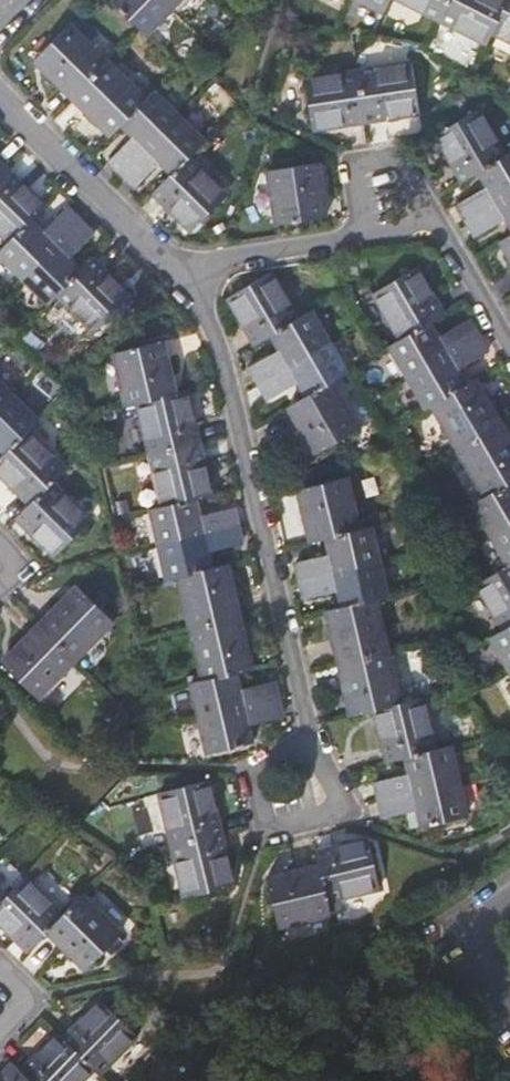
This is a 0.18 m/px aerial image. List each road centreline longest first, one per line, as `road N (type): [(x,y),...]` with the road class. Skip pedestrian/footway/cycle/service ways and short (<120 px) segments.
road 1 (residential): [(187,269),(233,374),(313,723)]
road 2 (residential): [(187,269),(0,93)]
road 3 (residential): [(313,723),(350,814),(267,835),(250,767)]
road 4 (residential): [(446,224),(405,151),(351,157),(362,235)]
road 5 (residential): [(362,235),(250,250),(187,269)]
road 6 (residential): [(509,333),(446,224)]

